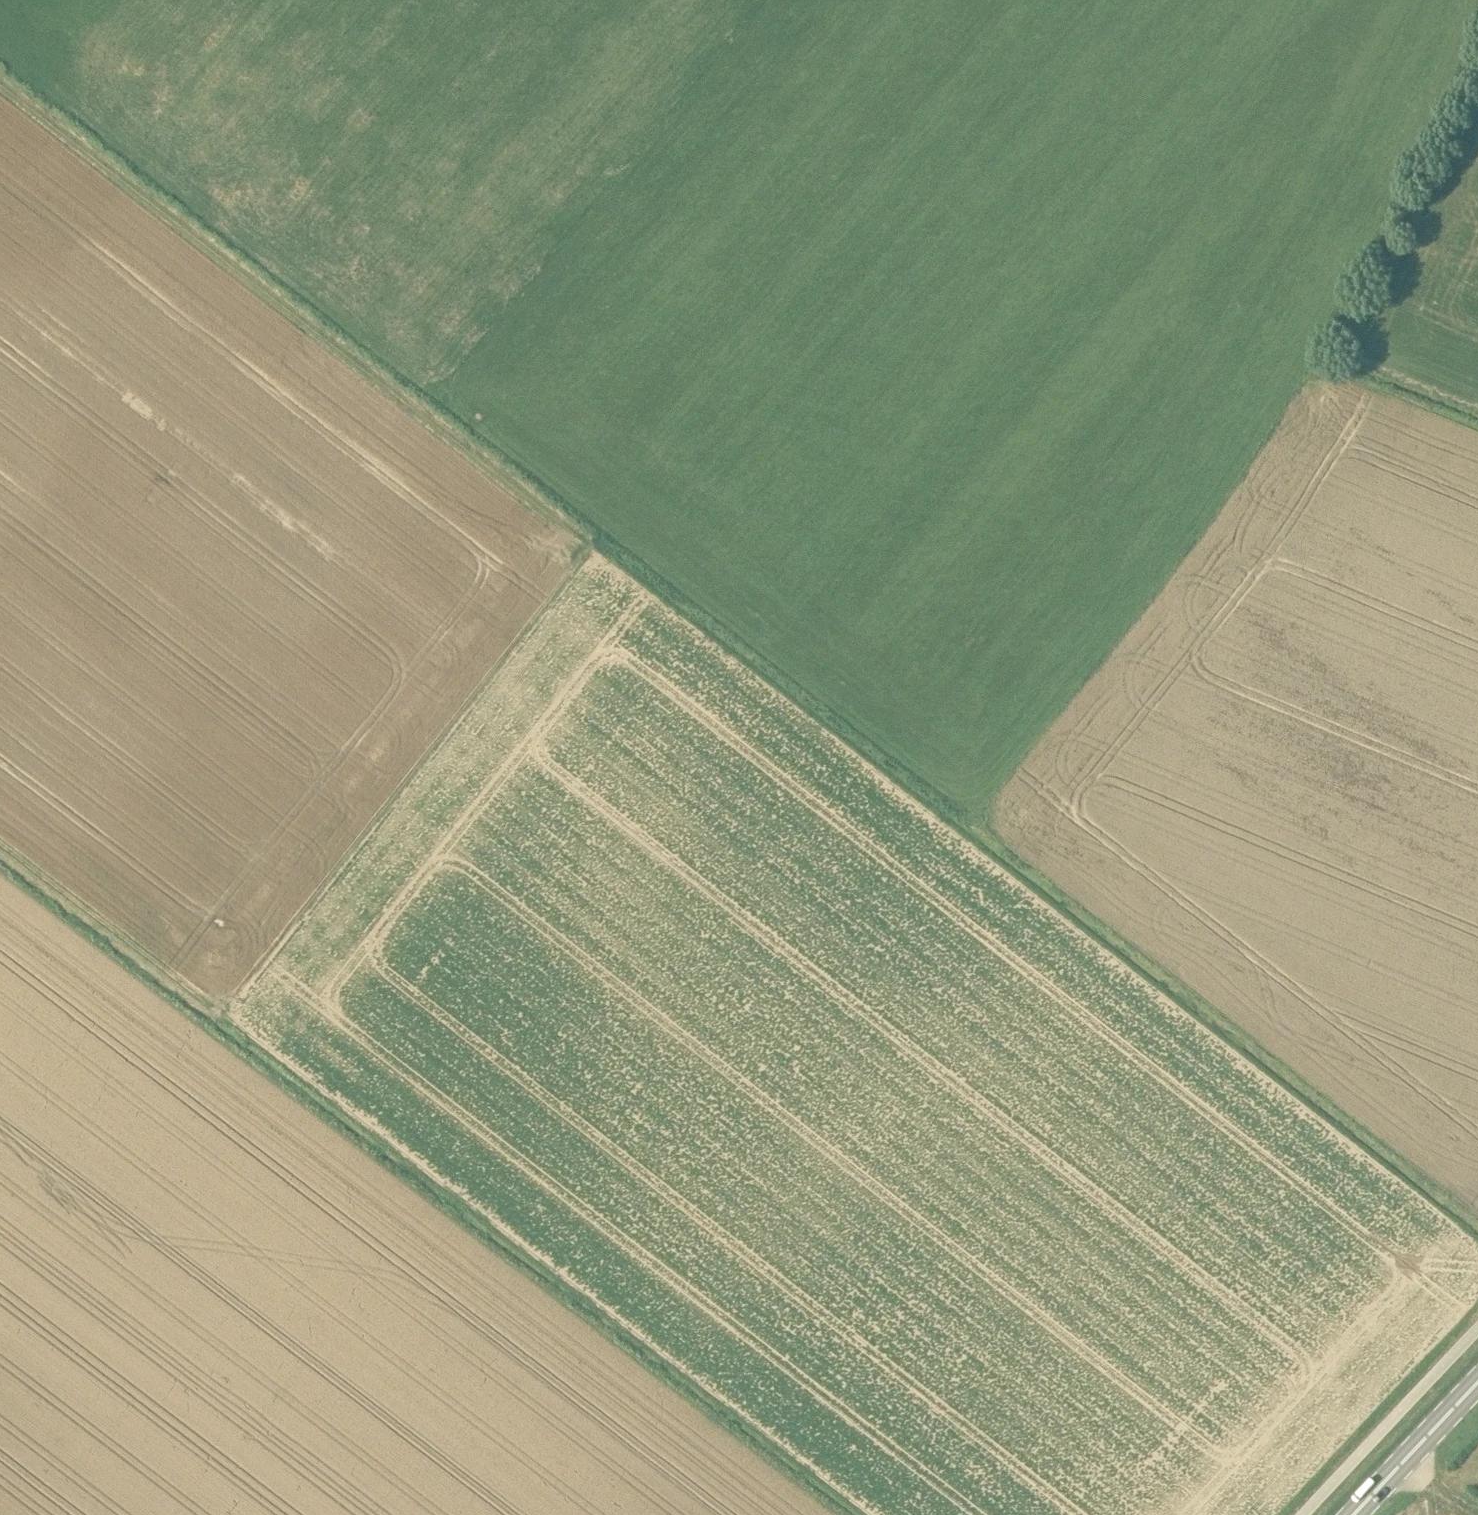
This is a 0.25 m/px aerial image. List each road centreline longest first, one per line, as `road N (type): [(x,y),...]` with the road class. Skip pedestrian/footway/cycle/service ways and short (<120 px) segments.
road 1 (secondary): [(1354,1514),(1477,1384)]

